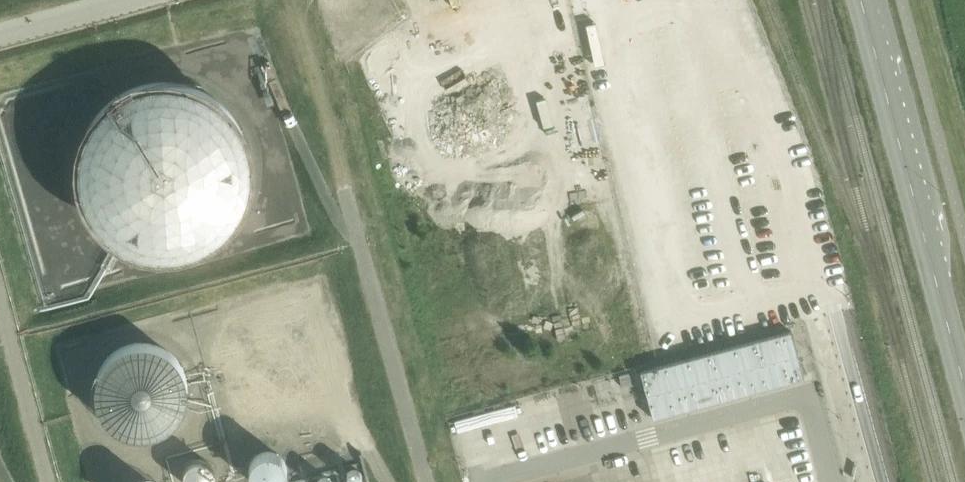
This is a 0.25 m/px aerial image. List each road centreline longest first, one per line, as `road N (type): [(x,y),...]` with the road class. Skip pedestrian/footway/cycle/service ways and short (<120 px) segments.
road 1 (unclassified): [(964,387),(861,0)]

